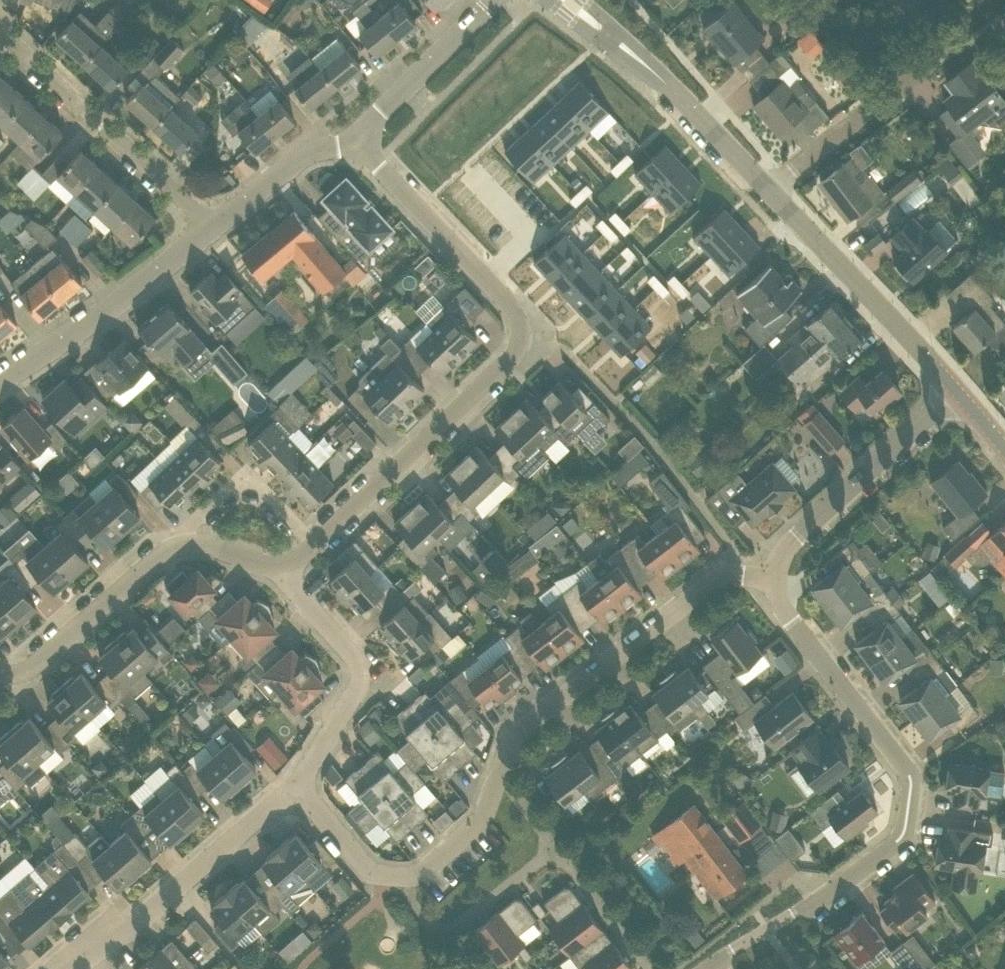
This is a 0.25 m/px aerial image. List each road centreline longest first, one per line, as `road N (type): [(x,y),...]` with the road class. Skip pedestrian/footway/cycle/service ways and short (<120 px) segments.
road 1 (residential): [(772,580),(730,573),(715,581),(524,728),(498,770),(488,813),(420,873),(372,872),(295,784)]
road 2 (residential): [(285,562),(302,557),(513,360),(522,339),(509,294),(354,141)]
road 3 (residential): [(710,968),(899,842),(911,805),(909,775),(772,580)]
road 4 (residential): [(0,678),(28,673),(171,549),(202,543),(285,562)]
road 5 (residential): [(295,784),(65,968)]
road 6 (residential): [(214,228),(0,26)]
road 7 (tertiary): [(957,392),(766,185)]
road 8 (residential): [(766,185),(923,69),(926,36),(899,0)]
road 9 (residential): [(295,784),(362,682),(359,659),(289,582),(285,562)]
road 10 (tertiary): [(766,185),(571,0)]
road 11 (residential): [(772,580),(810,522),(957,392)]
road 12 (residential): [(0,380),(214,228)]
road 13 (residential): [(354,141),(496,0)]
road 14 (residential): [(214,228),(308,150),(354,141)]

